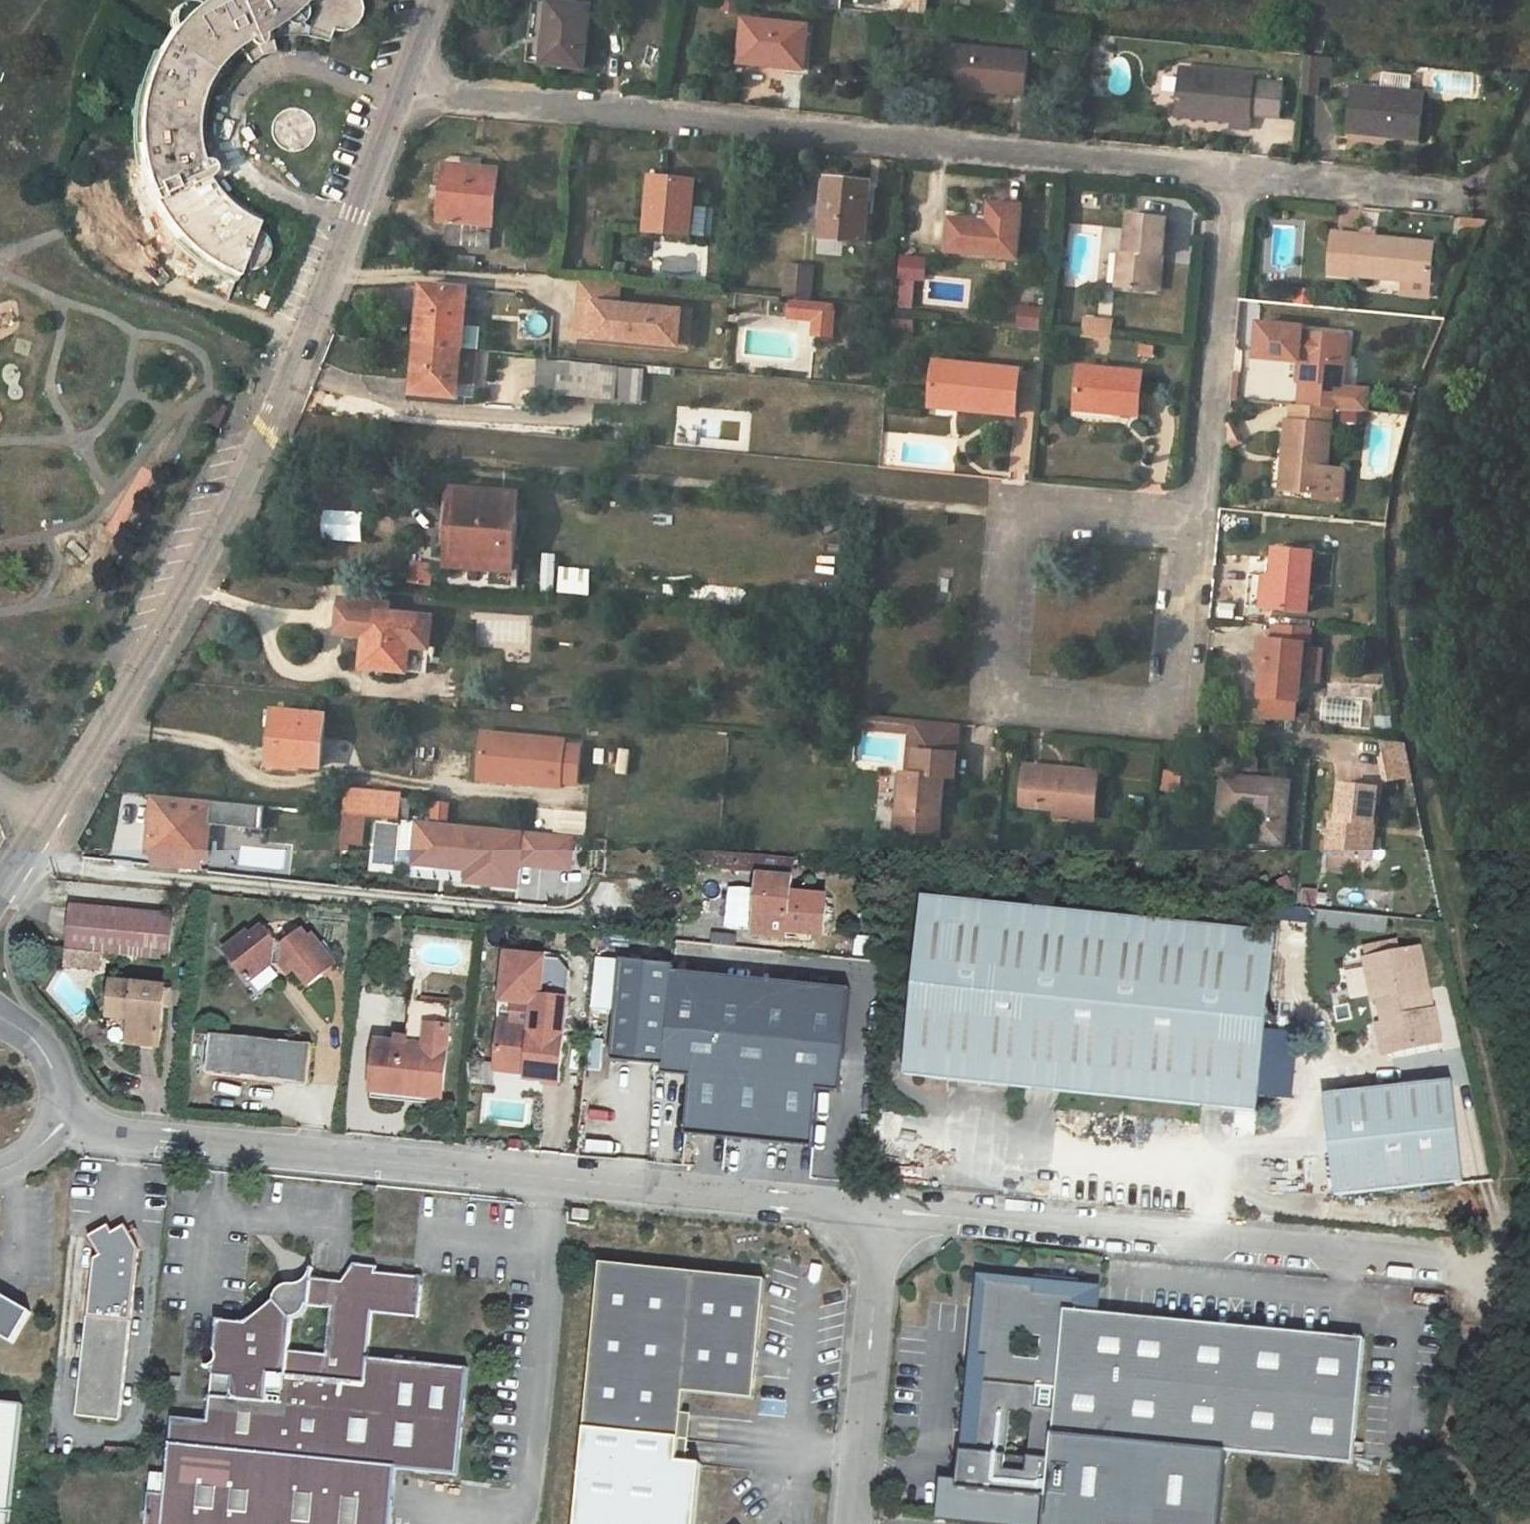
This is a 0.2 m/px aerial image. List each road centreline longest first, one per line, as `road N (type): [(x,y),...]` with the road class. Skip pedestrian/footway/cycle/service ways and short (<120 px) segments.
road 1 (unclassified): [(0,889),(176,606),(295,366),(403,86)]
road 2 (residential): [(1231,178),(403,86)]
road 3 (unclassified): [(885,1211),(125,1133),(77,1112)]
road 4 (unclassified): [(1472,1271),(885,1211)]
road 5 (residential): [(1189,531),(1170,715),(994,696),(1015,514)]
road 6 (residential): [(1231,178),(1201,489),(1189,531)]
road 7 (unclassified): [(885,1211),(854,1523)]
road 8 (residential): [(1451,200),(1231,178)]
road 9 (residential): [(1015,514),(1189,531)]
road 10 (unclassified): [(77,1112),(42,1048),(0,1015)]

